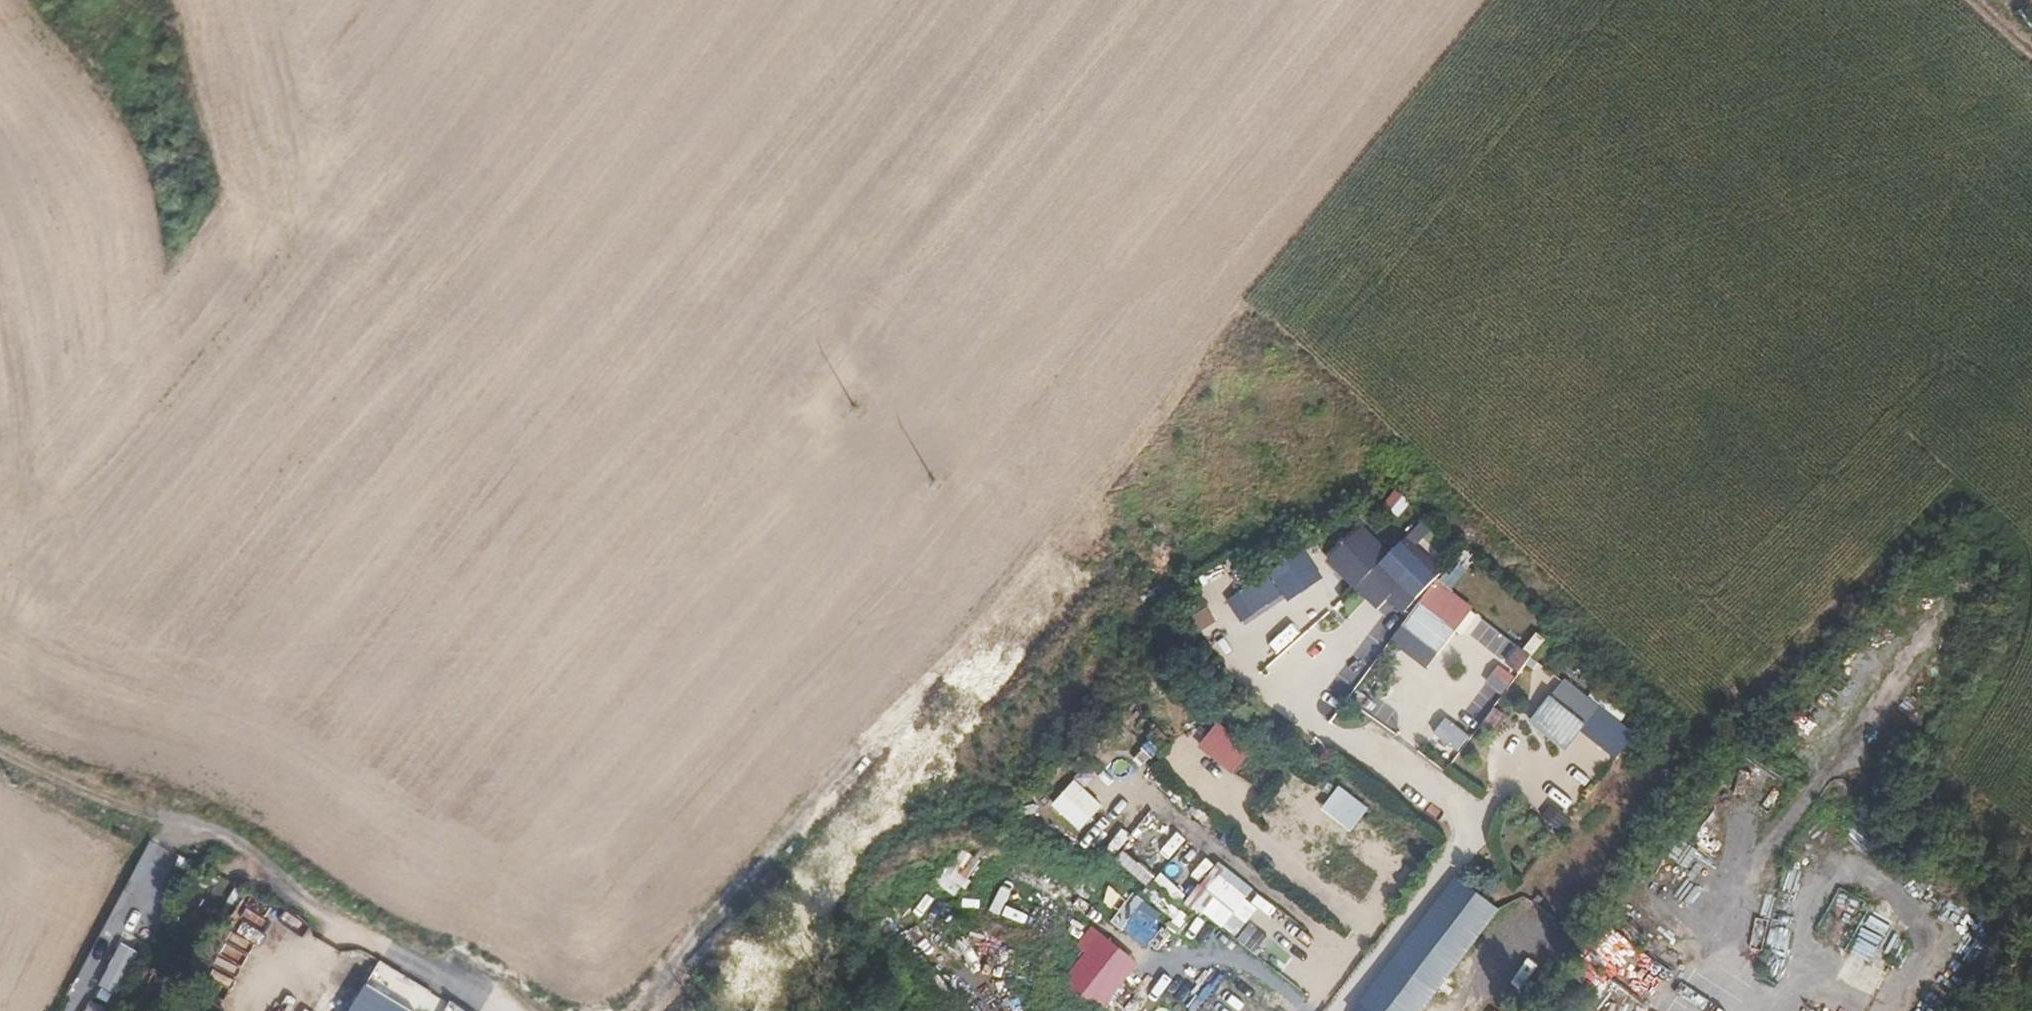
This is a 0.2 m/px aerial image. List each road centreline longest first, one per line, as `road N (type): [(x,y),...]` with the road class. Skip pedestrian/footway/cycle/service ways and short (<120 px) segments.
road 1 (track): [(490,1010),(346,923),(0,754)]

